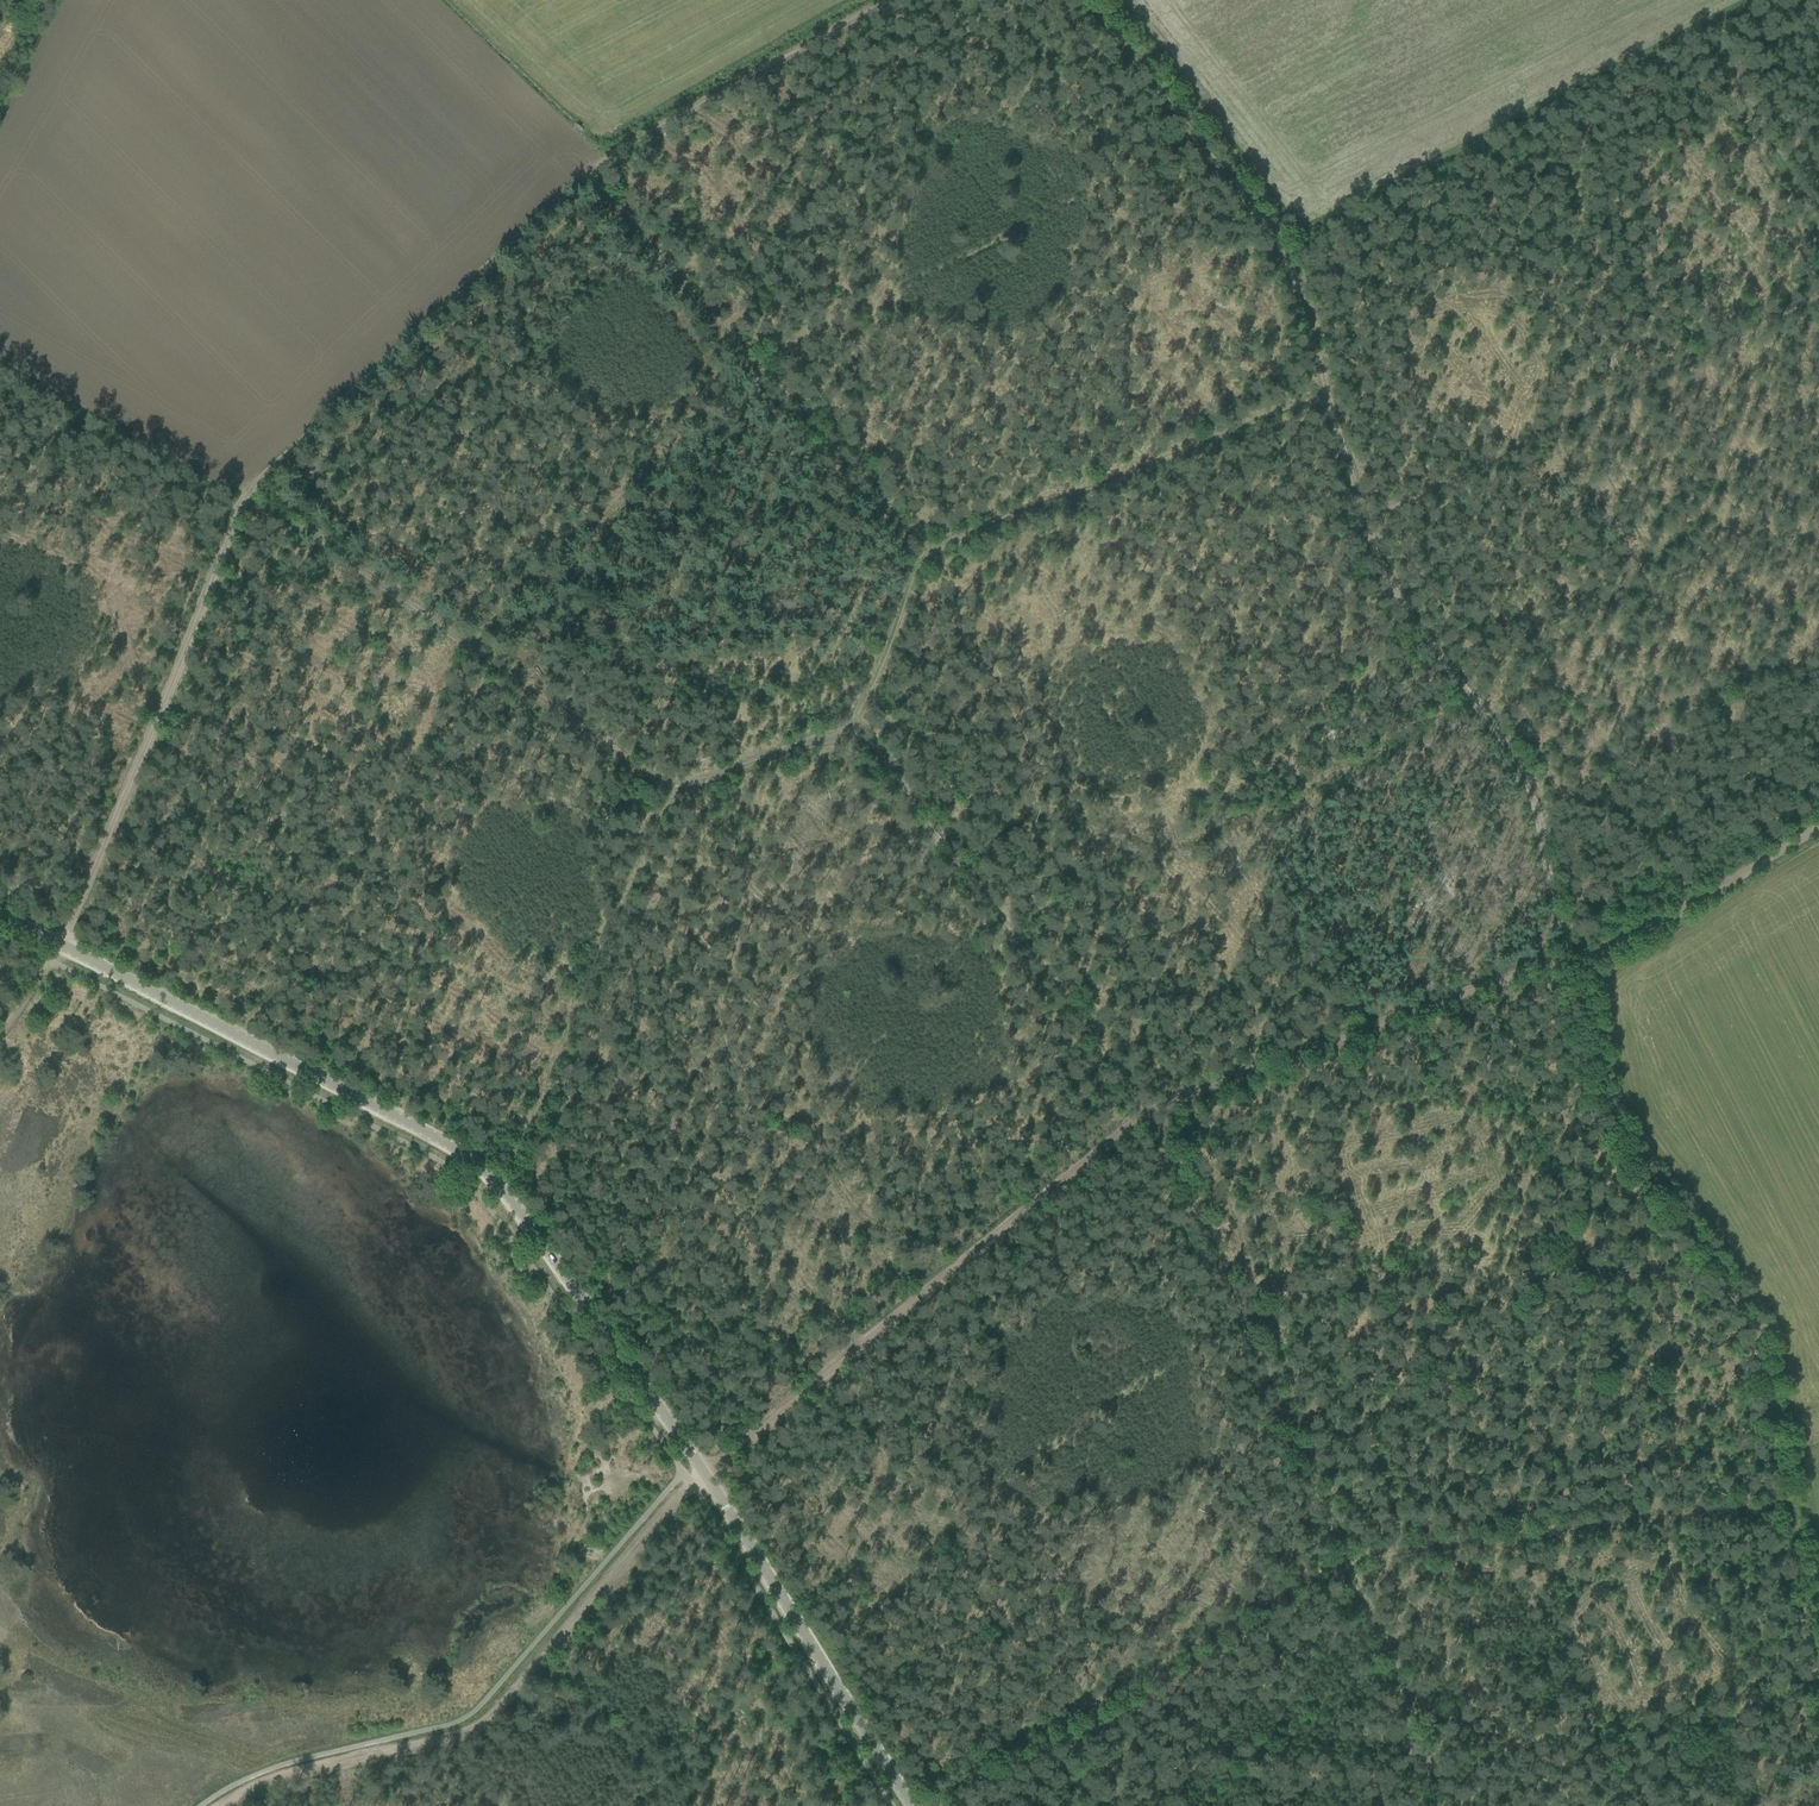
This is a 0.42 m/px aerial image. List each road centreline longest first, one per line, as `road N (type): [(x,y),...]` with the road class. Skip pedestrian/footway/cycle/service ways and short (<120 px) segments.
road 1 (tertiary): [(913,1805),(706,1475),(498,1185),(450,1144),(0,913)]
road 2 (track): [(1362,517),(1380,562),(1526,758),(1606,1108),(1756,1328),(1818,1697)]
road 3 (track): [(1818,293),(1362,517),(1324,393),(910,552),(850,710)]
road 4 (track): [(850,710),(670,784),(253,487),(52,961)]
road 5 (track): [(896,0),(604,164),(253,487)]
road 6 (track): [(1432,1805),(1388,1660),(1295,1428),(1202,1204),(1146,1108)]
road 7 (track): [(1818,830),(1625,937),(1146,1108)]
road 8 (track): [(223,1805),(254,1786),(471,1723),(691,1481)]
road 9 (track): [(1146,1108),(691,1481)]
road 10 (track): [(850,710),(1146,1108)]
road 11 (track): [(1324,393),(1295,248),(1114,0)]

